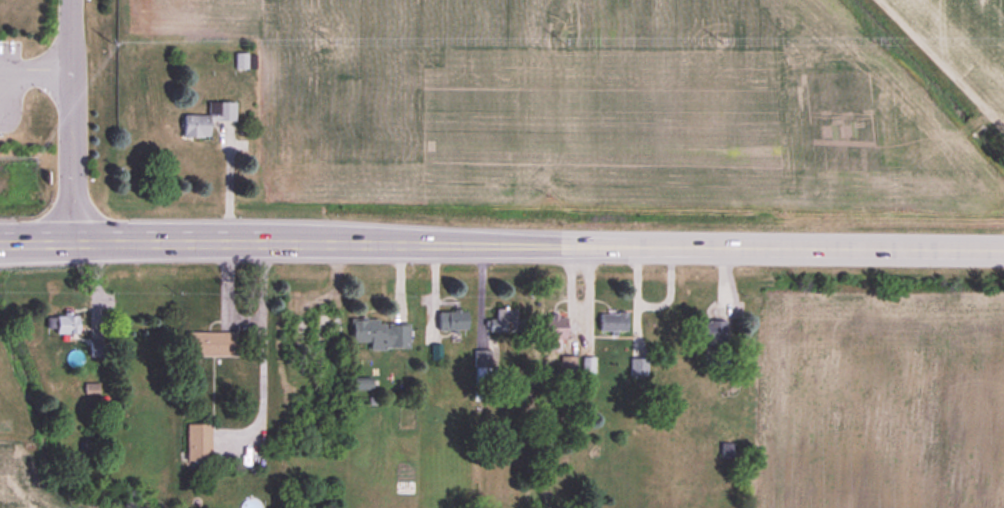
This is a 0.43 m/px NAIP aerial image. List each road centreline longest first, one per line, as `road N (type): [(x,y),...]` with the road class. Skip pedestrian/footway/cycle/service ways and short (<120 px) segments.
road 1 (secondary): [(65,240),(561,243)]
road 2 (secondary): [(561,243),(1003,250)]

